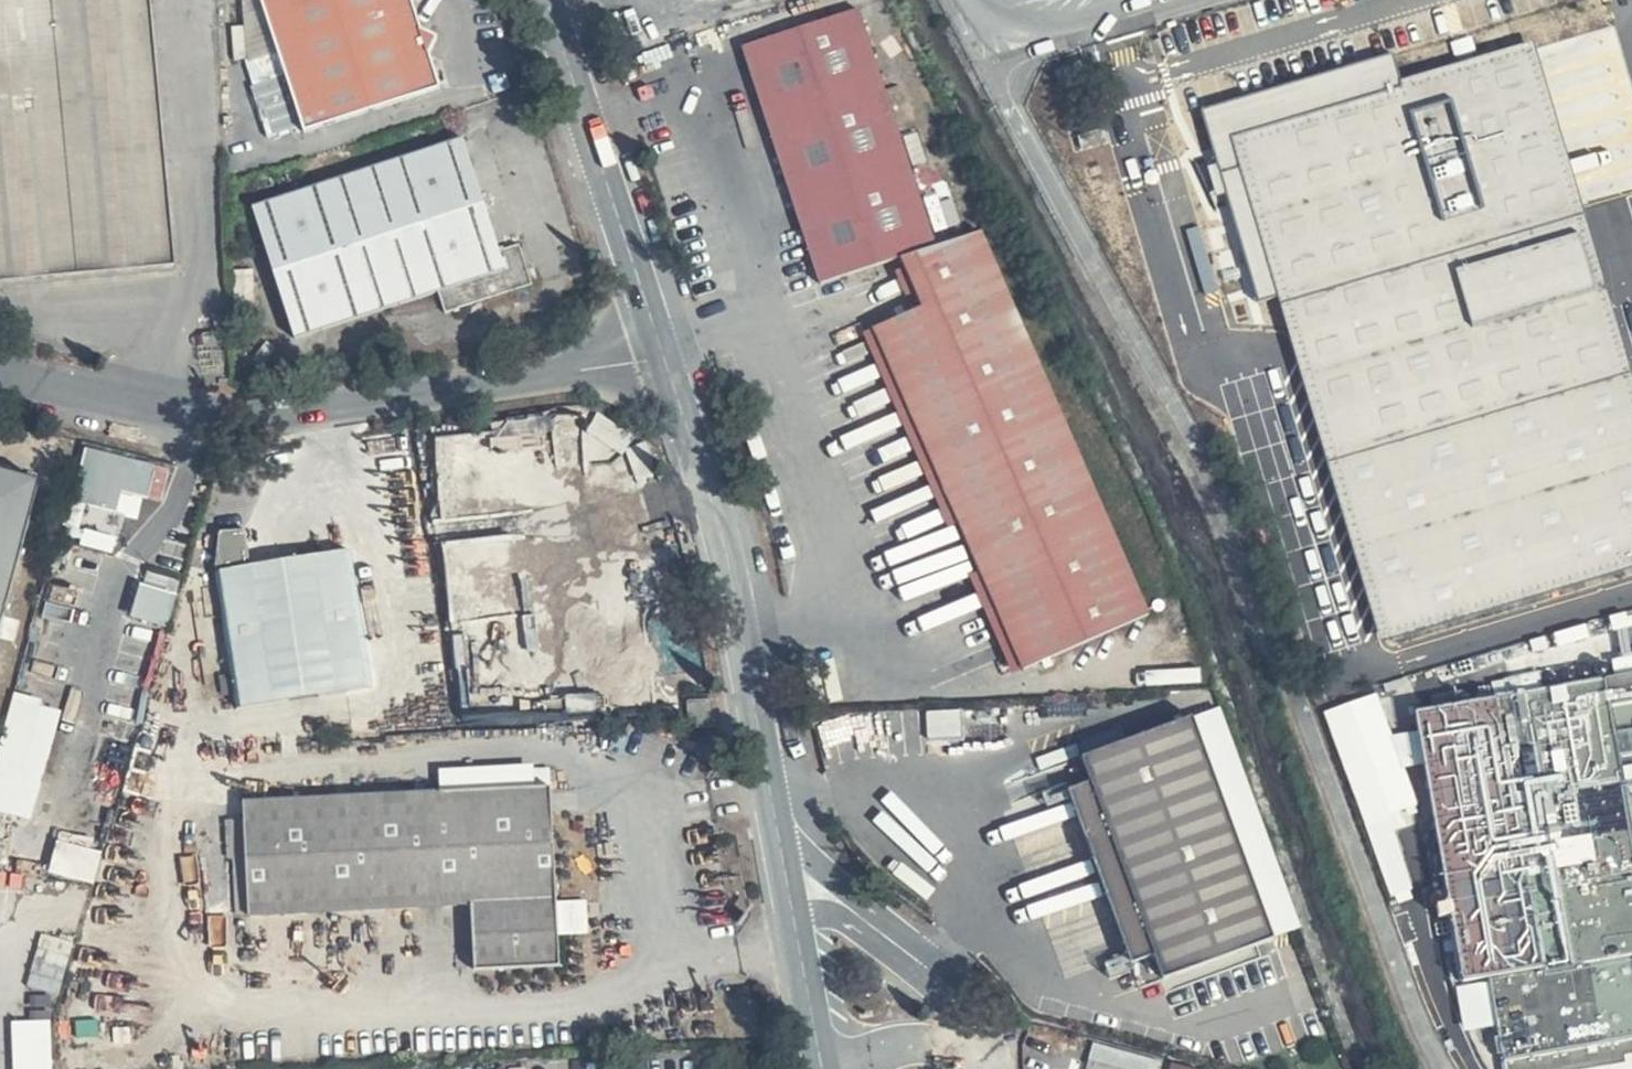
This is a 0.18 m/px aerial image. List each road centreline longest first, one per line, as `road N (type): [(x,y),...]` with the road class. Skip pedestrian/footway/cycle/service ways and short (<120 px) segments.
road 1 (unclassified): [(791,892),(710,487),(542,0)]
road 2 (unclassified): [(992,1068),(985,1030),(930,964),(835,899),(791,892)]
road 3 (unclassified): [(1160,0),(1043,30),(1002,28),(975,0)]
road 4 (unclassified): [(823,1068),(791,892)]
road 5 (unclassified): [(823,1068),(908,1050),(940,1051),(972,1068)]

